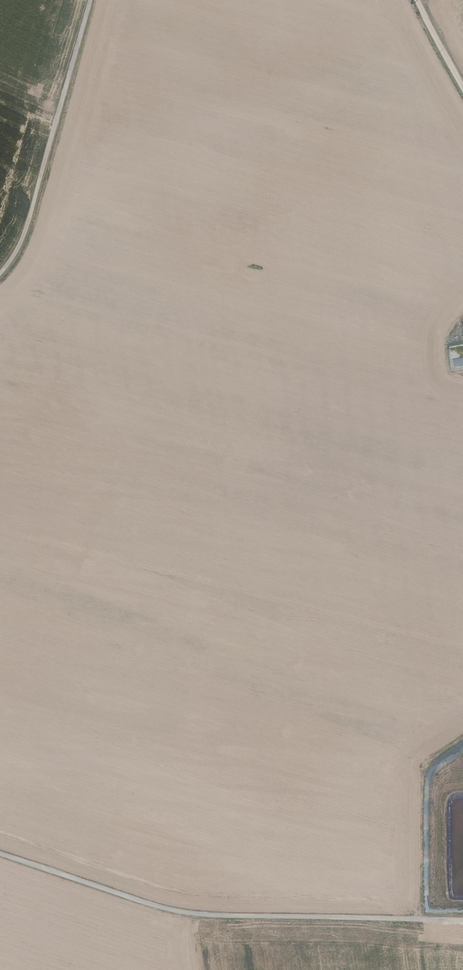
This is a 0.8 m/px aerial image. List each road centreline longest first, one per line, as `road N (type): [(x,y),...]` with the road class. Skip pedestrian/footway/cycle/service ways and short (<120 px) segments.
road 1 (track): [(462,919),(198,914),(0,852)]
road 2 (track): [(0,272),(28,223),(90,0)]

